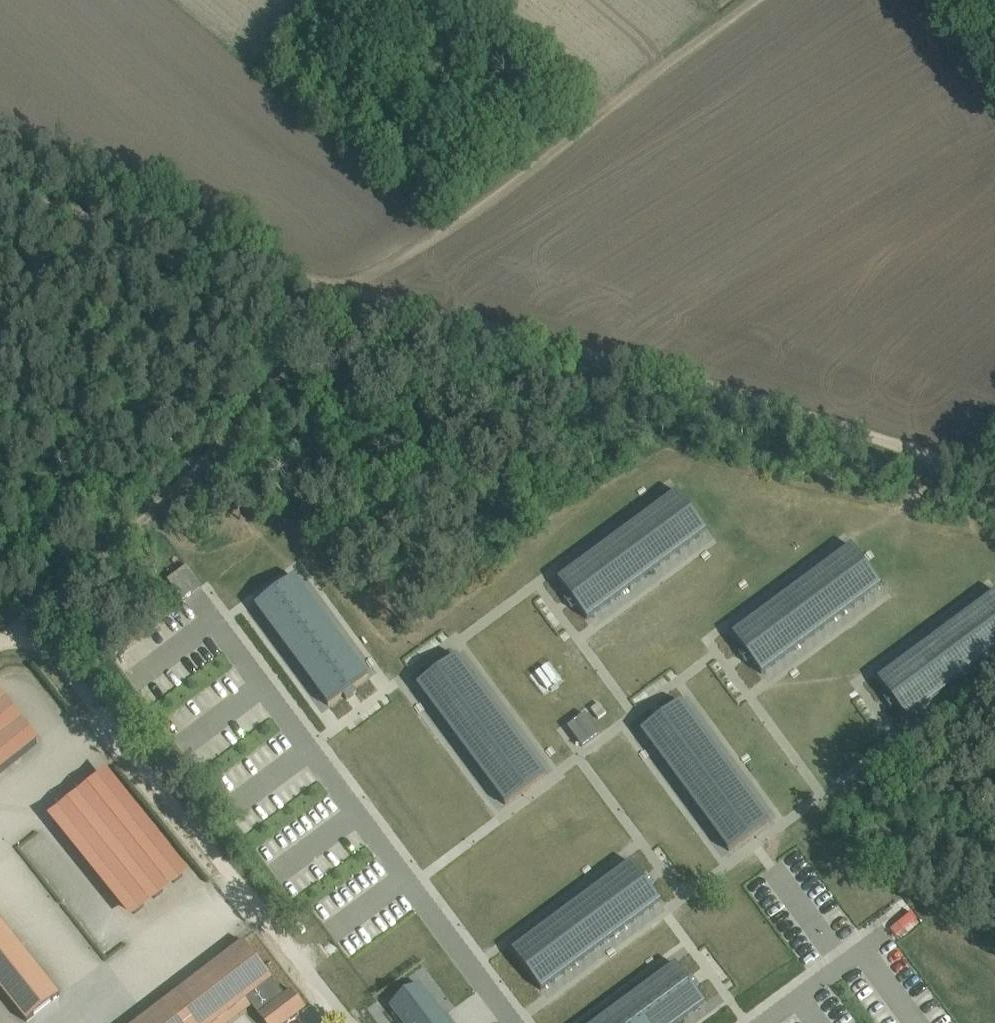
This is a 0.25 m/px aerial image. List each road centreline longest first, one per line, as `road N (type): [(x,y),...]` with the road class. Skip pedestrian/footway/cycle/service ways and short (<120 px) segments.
road 1 (track): [(344,284),(994,473)]
road 2 (track): [(344,284),(766,0)]
road 3 (track): [(0,634),(164,488),(288,269)]
road 4 (track): [(259,911),(13,624)]
road 5 (track): [(0,192),(344,284)]
road 6 (unclassified): [(346,1022),(259,911)]

